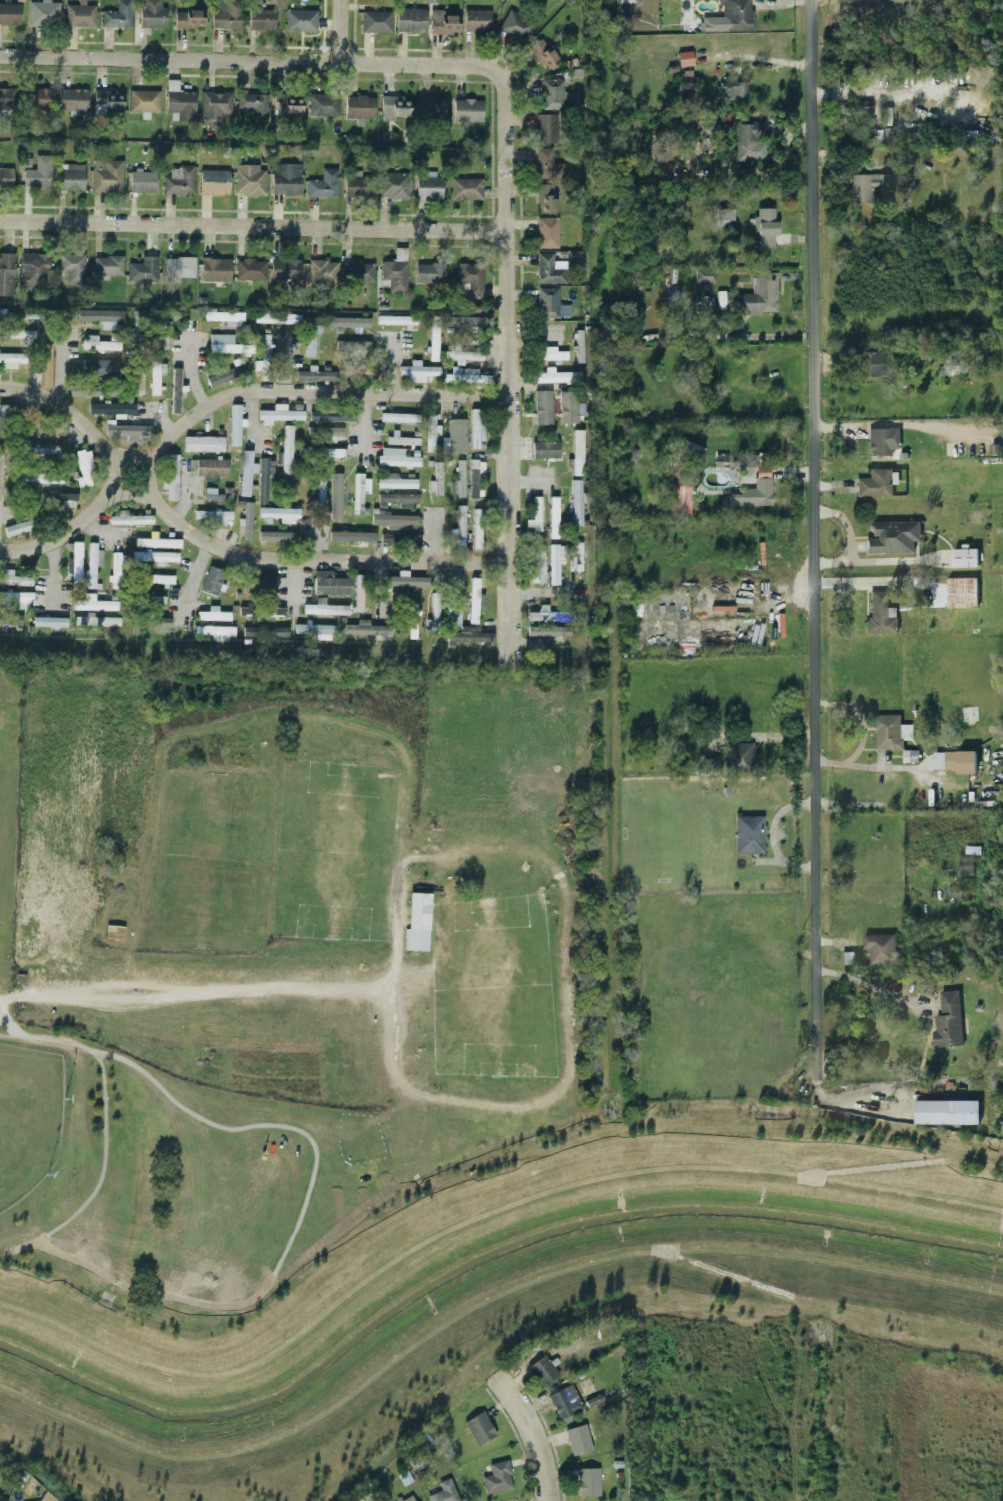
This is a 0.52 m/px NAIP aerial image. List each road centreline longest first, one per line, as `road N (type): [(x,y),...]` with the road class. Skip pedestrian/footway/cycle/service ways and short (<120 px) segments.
road 1 (residential): [(810,0),(814,1073)]
road 2 (residential): [(506,563),(272,561),(219,548),(156,501),(146,472),(185,422),(212,404),(265,390),(510,396)]
road 3 (residential): [(501,78),(508,100),(506,652)]
road 4 (residential): [(506,231),(0,221)]
road 5 (residential): [(501,78),(483,67),(0,57)]
road 6 (residential): [(14,1000),(390,984)]
road 7 (residential): [(0,551),(51,545),(86,522),(111,496),(120,471),(76,418),(40,396),(0,389)]
road 8 (residential): [(492,1375),(536,1445),(544,1500)]

